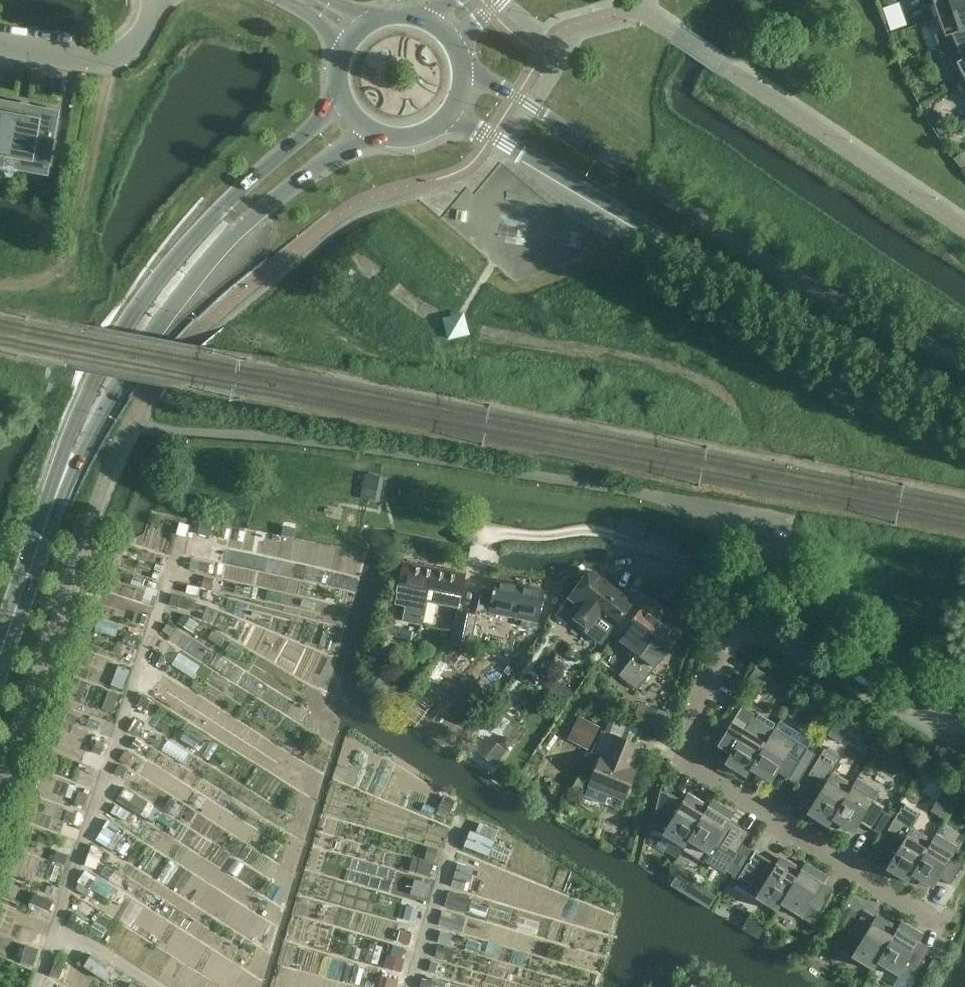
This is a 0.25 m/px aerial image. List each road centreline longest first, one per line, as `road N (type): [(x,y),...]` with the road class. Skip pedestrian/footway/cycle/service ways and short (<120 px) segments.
road 1 (residential): [(950,712),(939,730),(740,631),(698,702),(685,758),(933,919)]
road 2 (tertiary): [(450,115),(905,375),(964,402)]
road 3 (tertiary): [(964,363),(785,274),(545,115),(463,72)]
road 4 (track): [(37,986),(181,541)]
road 5 (tertiary): [(345,103),(222,216),(133,320),(92,392),(80,445)]
road 6 (tertiary): [(80,445),(225,247),(366,127)]
road 7 (residential): [(950,712),(727,533),(670,499)]
road 8 (tertiary): [(0,663),(80,445)]
road 9 (unclassified): [(160,0),(144,40),(107,67),(0,47)]
road 10 (track): [(408,986),(450,842)]
road 11 (track): [(161,986),(56,926)]

